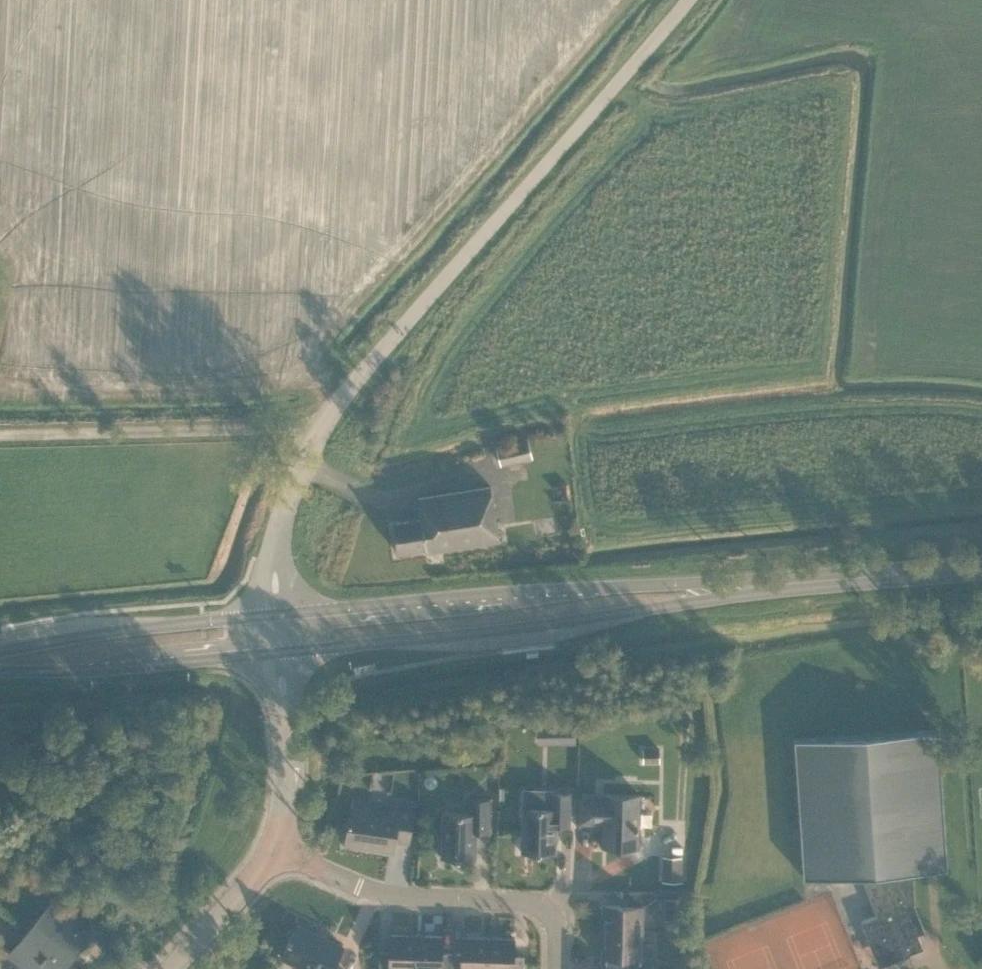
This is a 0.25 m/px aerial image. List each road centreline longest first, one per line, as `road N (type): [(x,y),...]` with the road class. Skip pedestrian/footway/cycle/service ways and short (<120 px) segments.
road 1 (unclassified): [(279,613),(278,537),(320,425),(687,0)]
road 2 (primary): [(760,584),(589,586),(279,613)]
road 3 (primary): [(283,650),(544,623),(760,584)]
road 4 (residential): [(558,968),(558,920),(549,905),(377,891),(280,848)]
road 5 (primary): [(0,670),(283,650)]
road 6 (primary): [(279,613),(0,649)]
road 7 (primary): [(760,584),(981,568)]
road 8 (tertiary): [(280,848),(291,787),(283,650)]
road 9 (tertiary): [(168,968),(280,848)]

